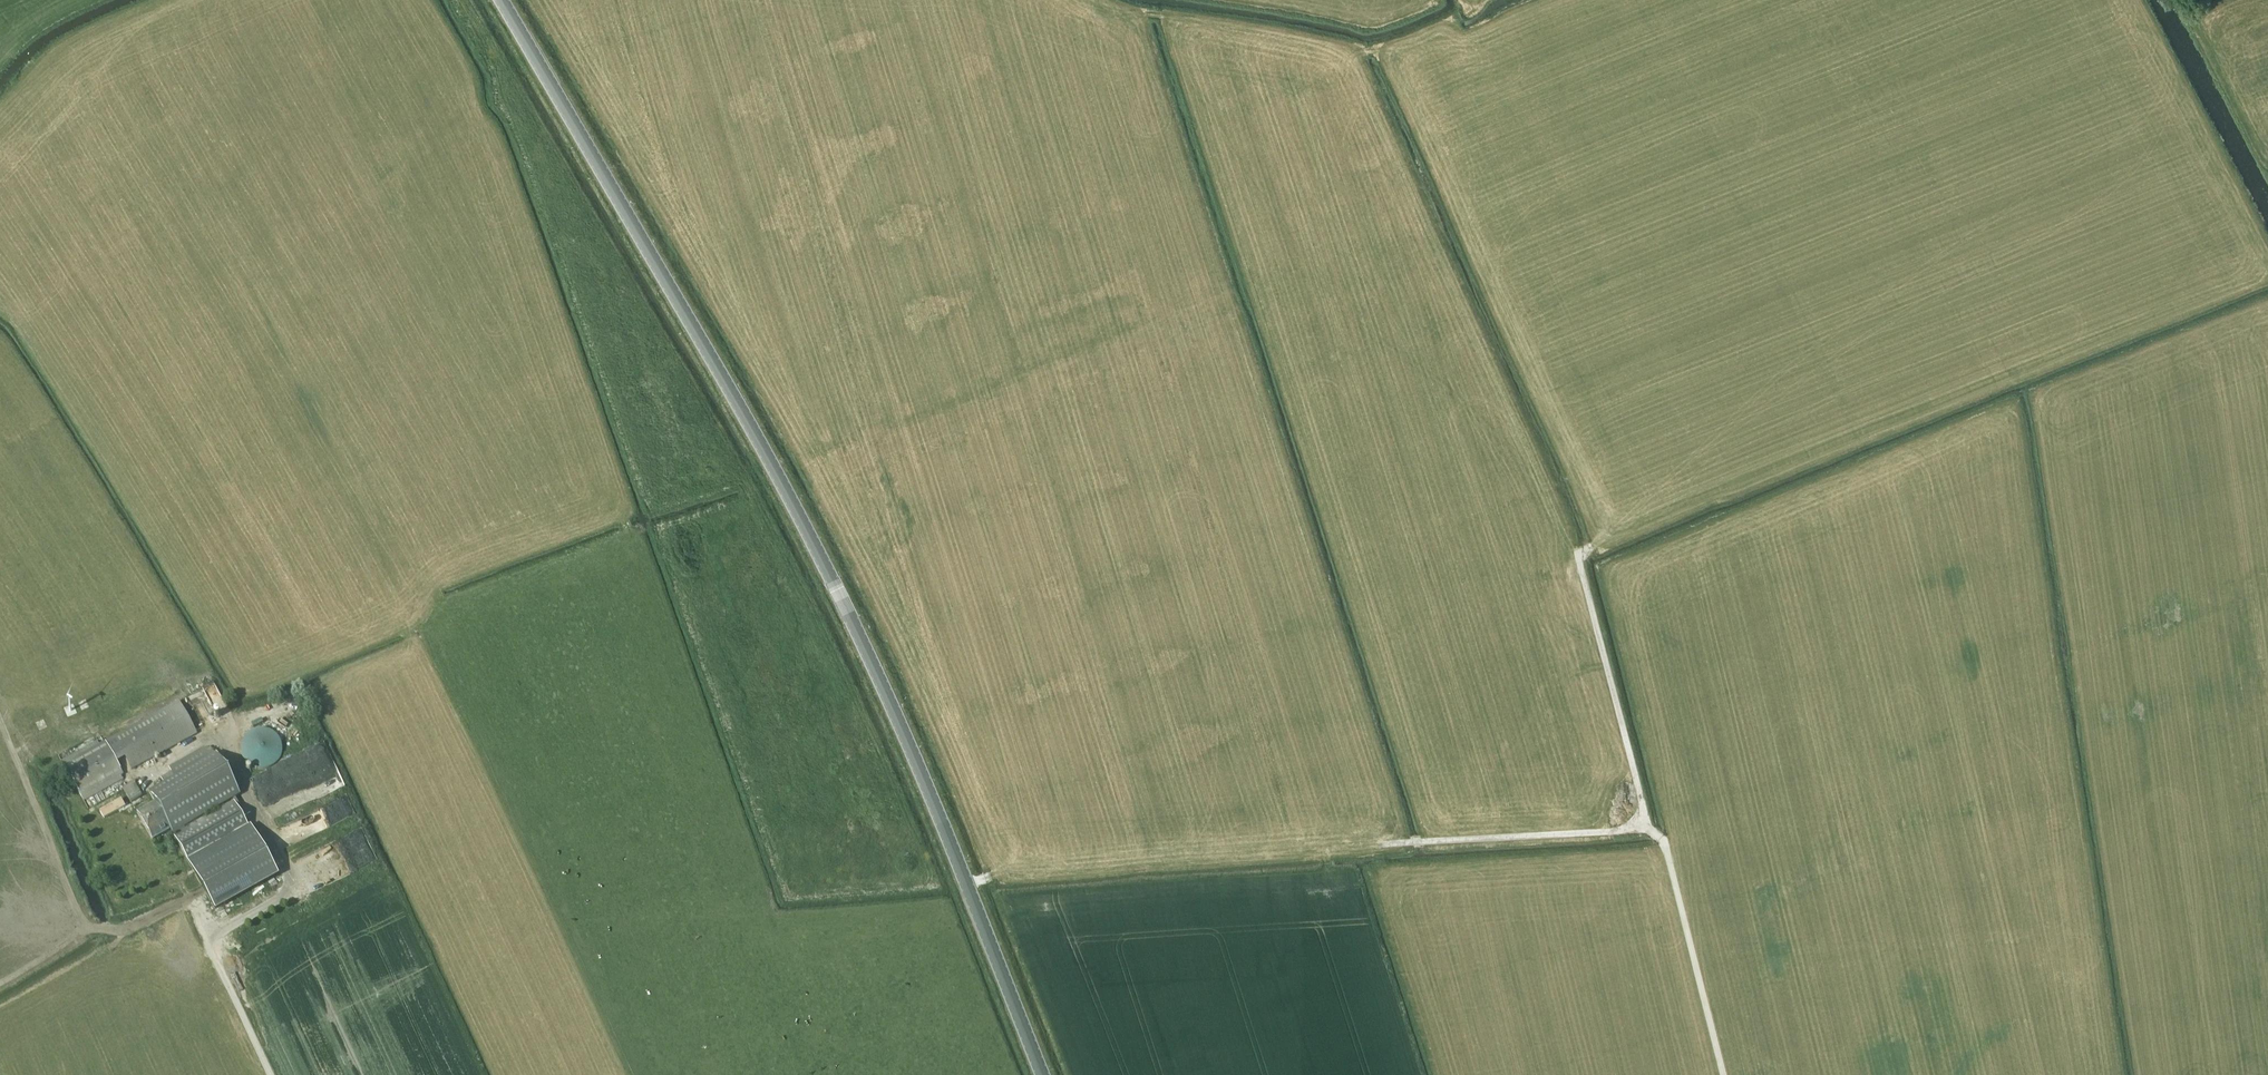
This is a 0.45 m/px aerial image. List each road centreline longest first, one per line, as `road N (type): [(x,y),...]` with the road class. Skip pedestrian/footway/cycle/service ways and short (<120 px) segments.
road 1 (secondary): [(1042,1074),(886,690),(797,504),(501,0)]
road 2 (track): [(85,928),(0,720)]

